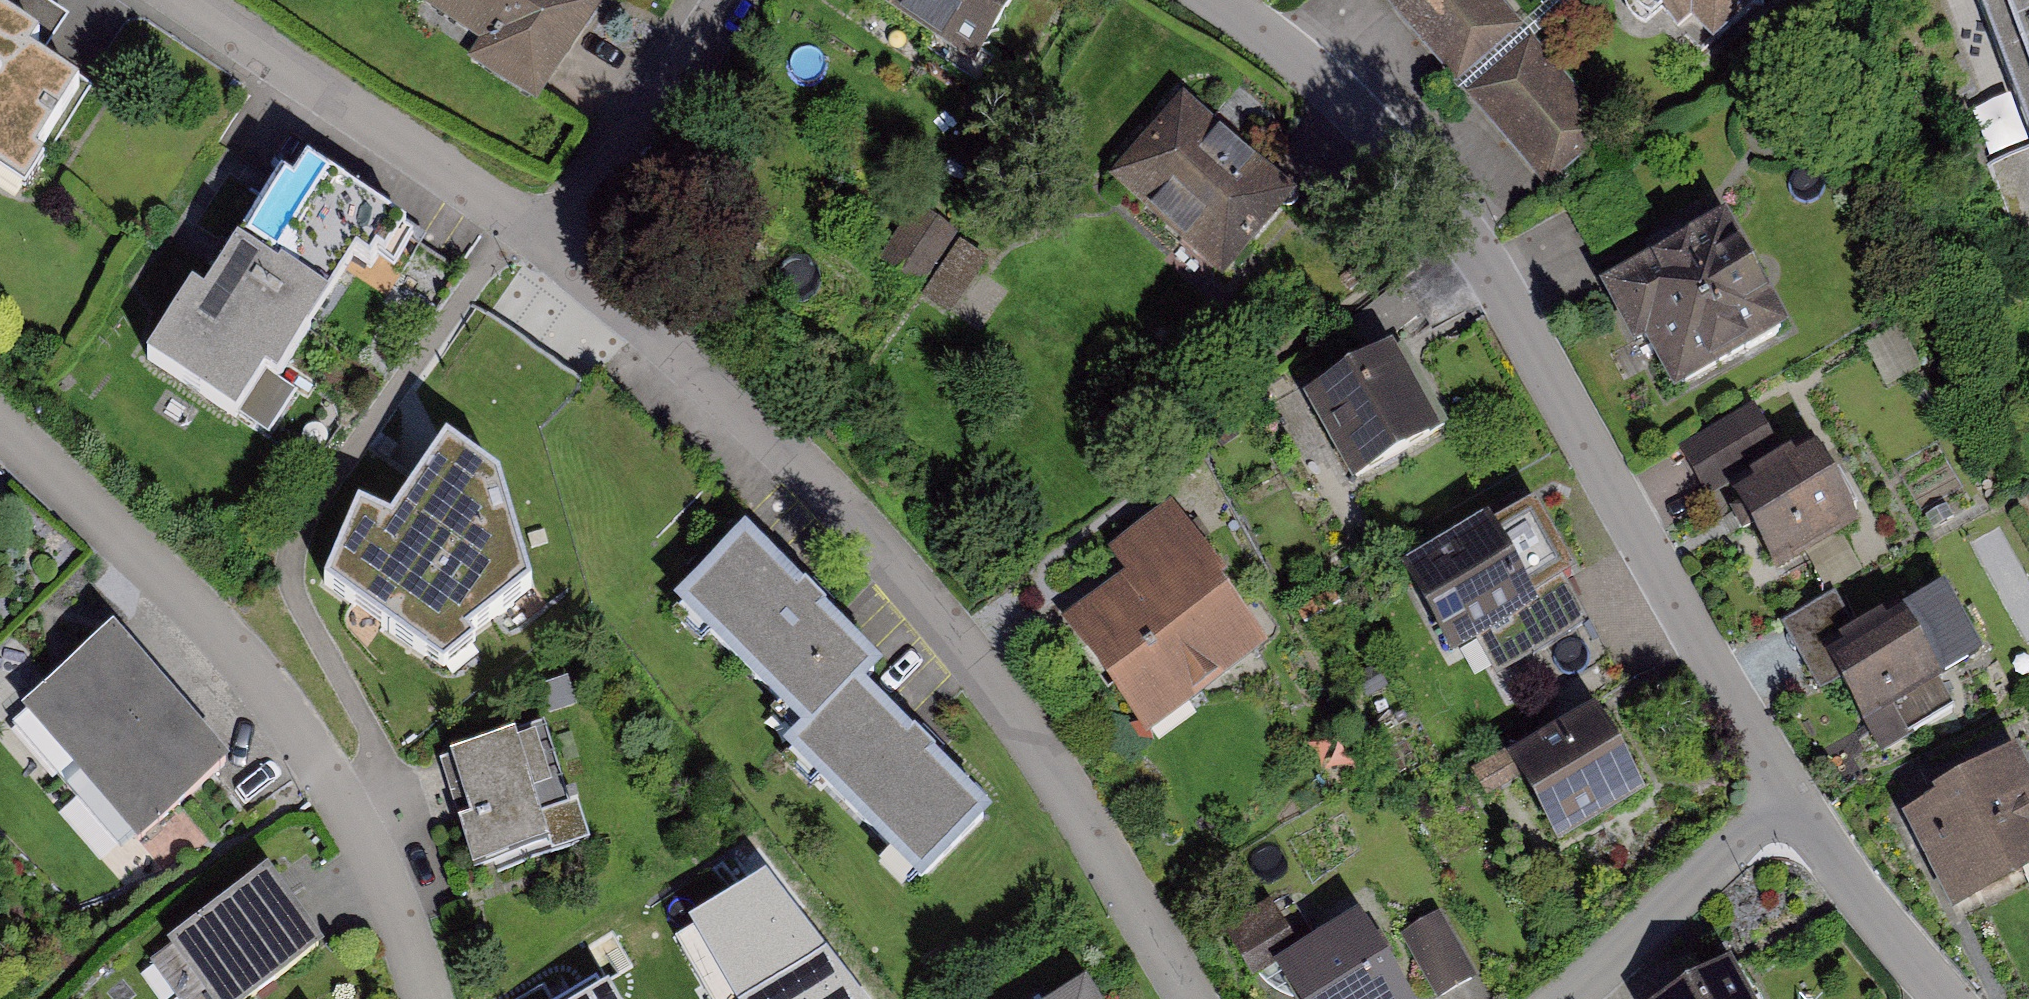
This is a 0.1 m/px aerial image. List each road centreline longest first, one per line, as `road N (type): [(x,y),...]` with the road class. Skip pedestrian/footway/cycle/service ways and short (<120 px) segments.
road 1 (residential): [(1208,0),(1372,122),(1475,248),(1791,799)]
road 2 (residential): [(547,243),(777,437),(976,659),(1193,998)]
road 3 (residential): [(0,423),(186,596),(270,687),(349,809),(429,998)]
road 4 (track): [(513,219),(294,531),(288,563),(295,595),(368,729),(373,761),(349,809)]
road 5 (residential): [(185,0),(547,243)]
road 6 (residential): [(1565,998),(1791,799)]
road 7 (residential): [(721,0),(547,243)]
road 8 (residential): [(1791,799),(1950,998)]

